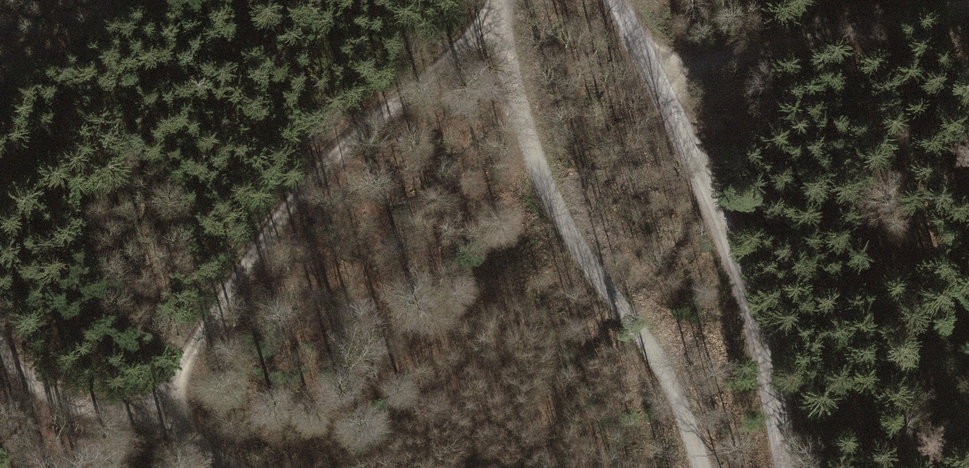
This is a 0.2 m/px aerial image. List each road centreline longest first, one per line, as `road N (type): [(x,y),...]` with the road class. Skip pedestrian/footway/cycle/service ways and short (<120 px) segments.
road 1 (track): [(494,0),(451,56),(310,177),(146,419)]
road 2 (track): [(503,0),(518,96),(551,194),(669,382),(703,467)]
road 3 (unclassified): [(619,0),(726,226),(791,467)]
road 4 (track): [(657,77),(968,10)]
road 5 (track): [(0,347),(46,392),(146,419)]

